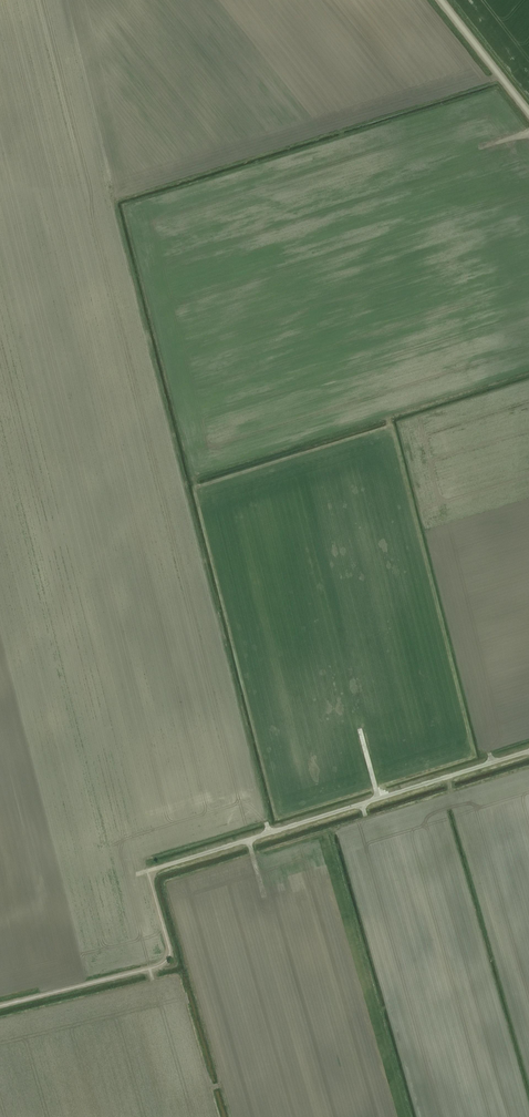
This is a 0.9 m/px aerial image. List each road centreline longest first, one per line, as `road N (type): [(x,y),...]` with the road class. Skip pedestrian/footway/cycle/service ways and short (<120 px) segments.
road 1 (unclassified): [(528,751),(147,871)]
road 2 (unclassified): [(528,114),(440,0)]

